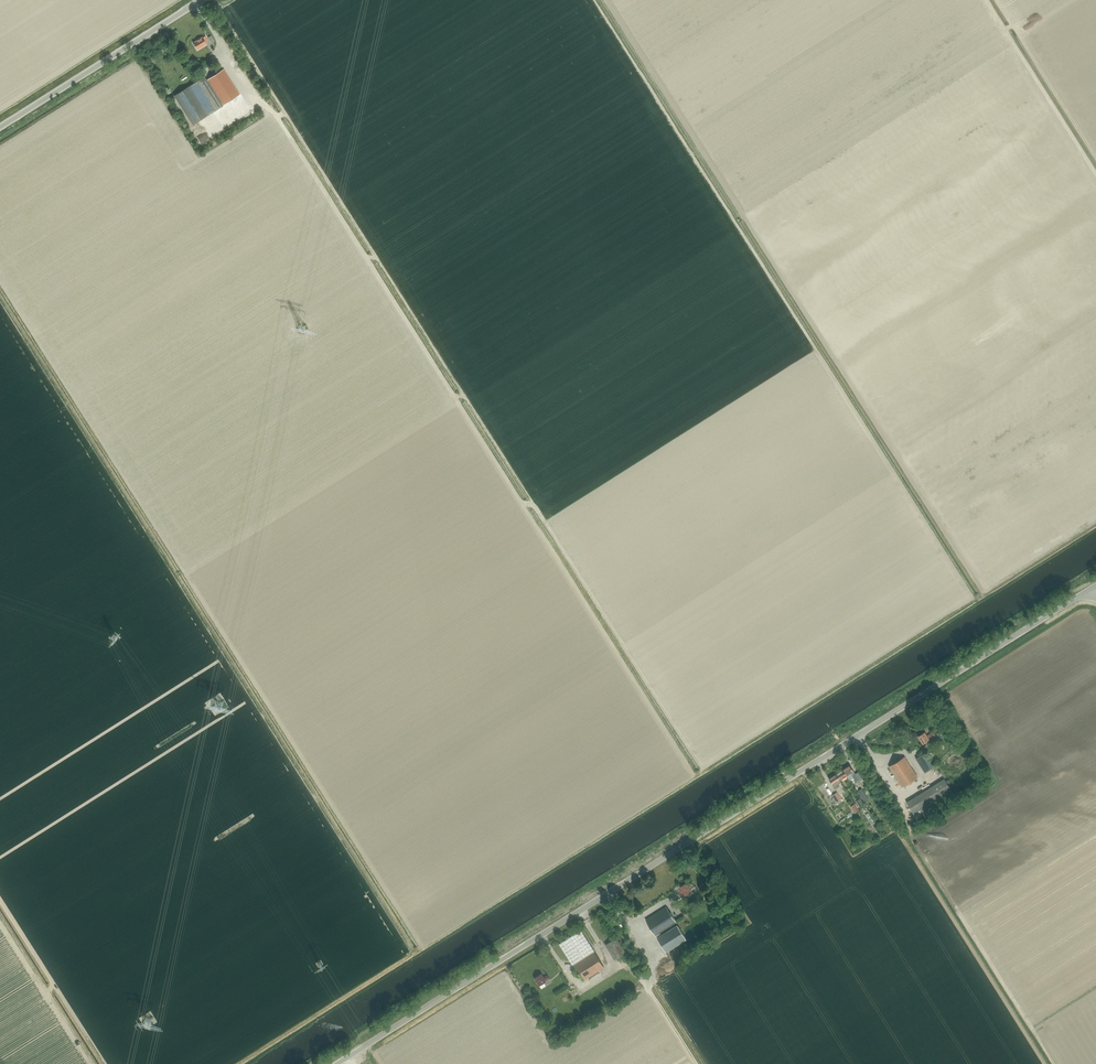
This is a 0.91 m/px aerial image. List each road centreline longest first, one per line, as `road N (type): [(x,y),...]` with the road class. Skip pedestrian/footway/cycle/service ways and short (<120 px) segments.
road 1 (unclassified): [(337,1063),(1094,587)]
road 2 (unclassified): [(0,127),(202,0)]

